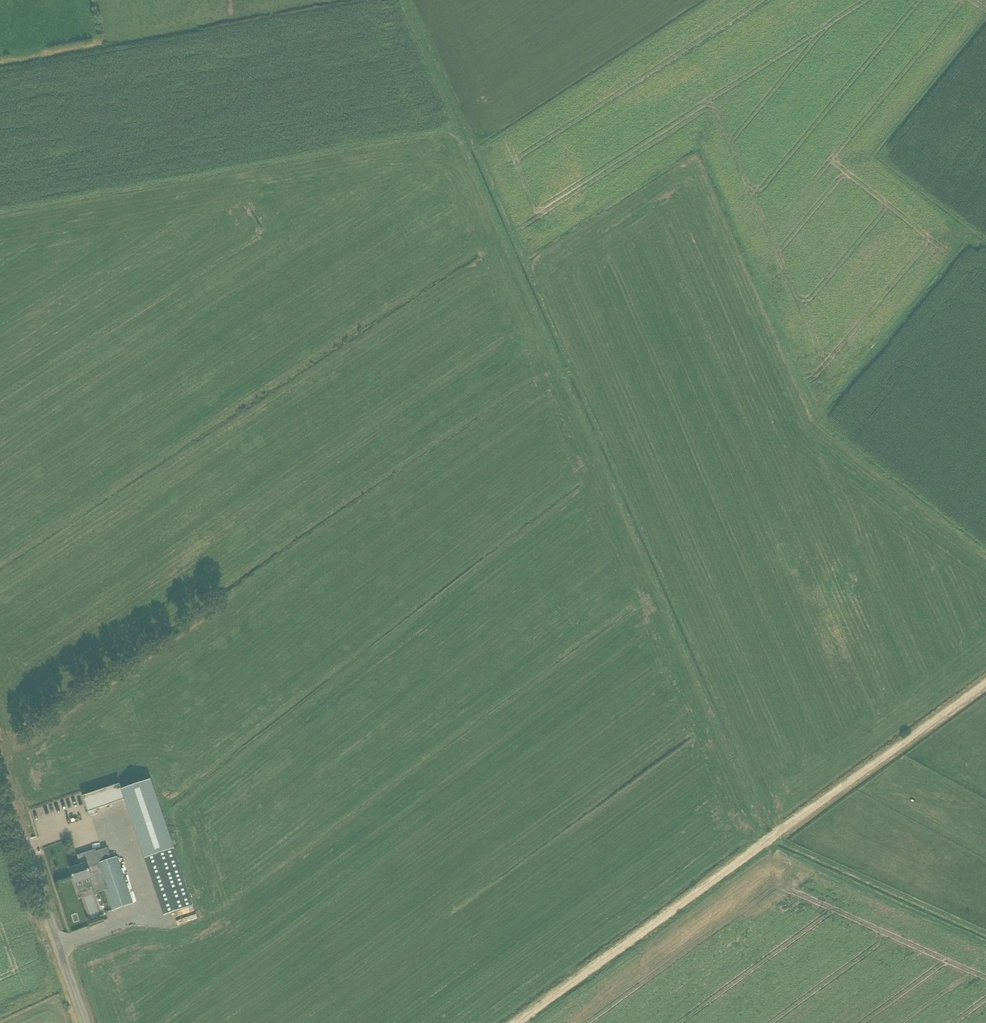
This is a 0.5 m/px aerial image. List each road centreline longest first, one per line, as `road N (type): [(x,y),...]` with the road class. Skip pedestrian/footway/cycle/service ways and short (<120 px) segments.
road 1 (track): [(985,683),(519,1022)]
road 2 (unclassified): [(84,1022),(0,784)]

